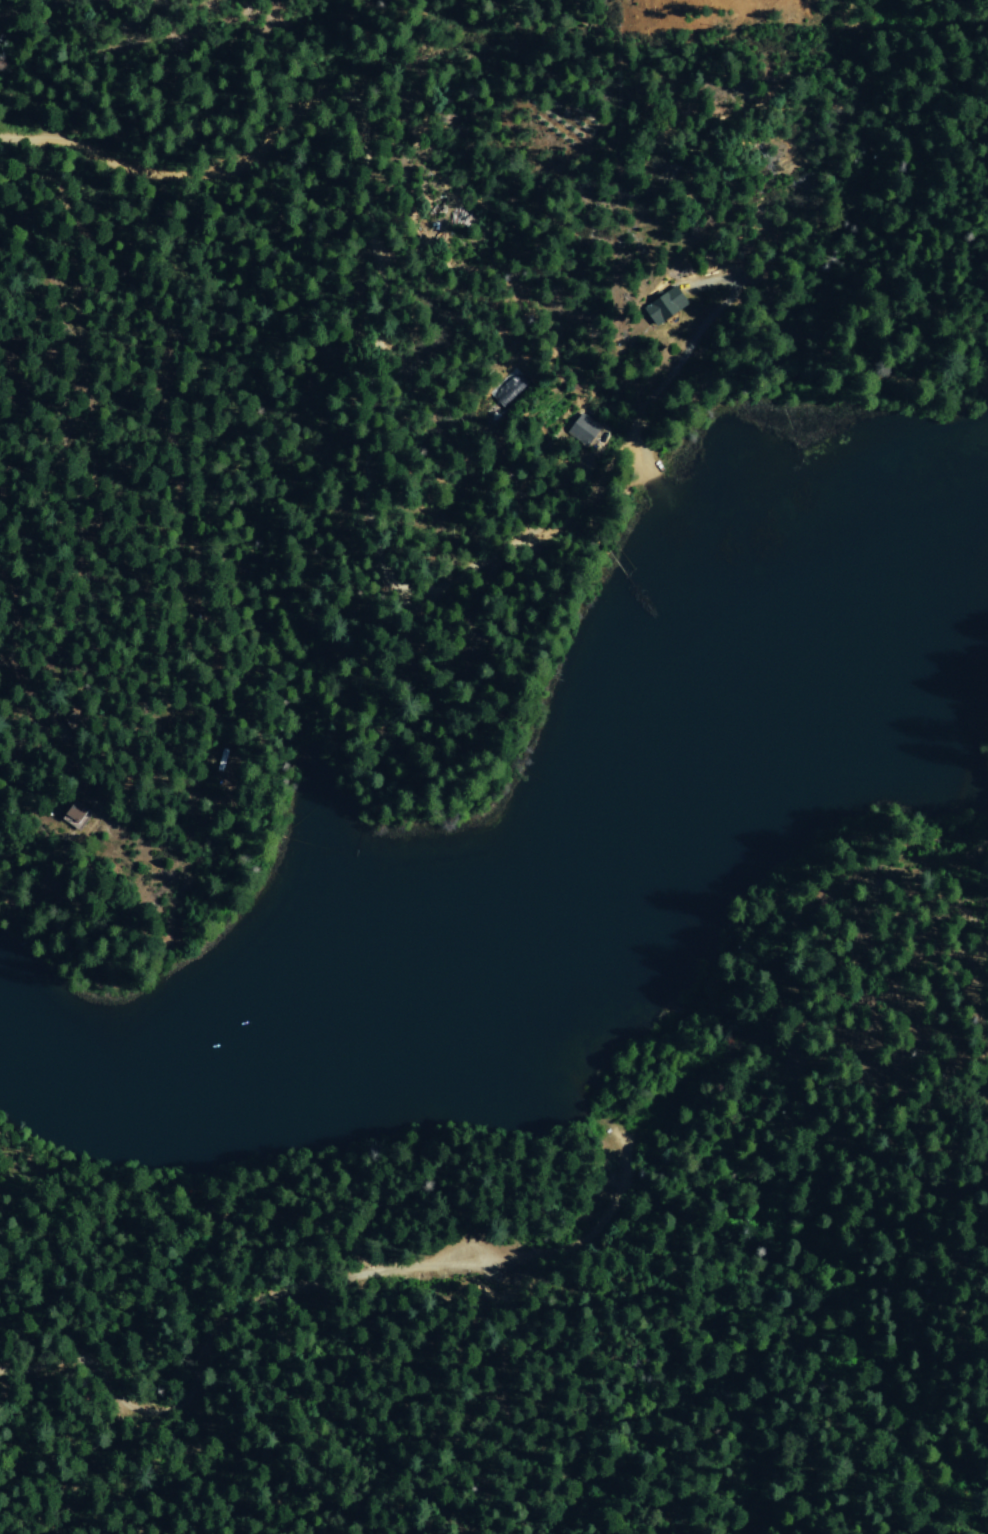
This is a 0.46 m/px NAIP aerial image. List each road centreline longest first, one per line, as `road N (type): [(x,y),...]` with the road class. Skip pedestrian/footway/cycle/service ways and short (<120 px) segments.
road 1 (residential): [(665,402),(631,448),(547,527),(437,597),(403,591),(384,582),(364,508),(376,321),(364,232),(365,139),(353,113),(306,113),(226,172),(189,175),(134,174),(91,151),(0,132)]
road 2 (residential): [(0,1358),(83,1364),(139,1407),(162,1407),(189,1398),(246,1305),(286,1285),(422,1266)]

